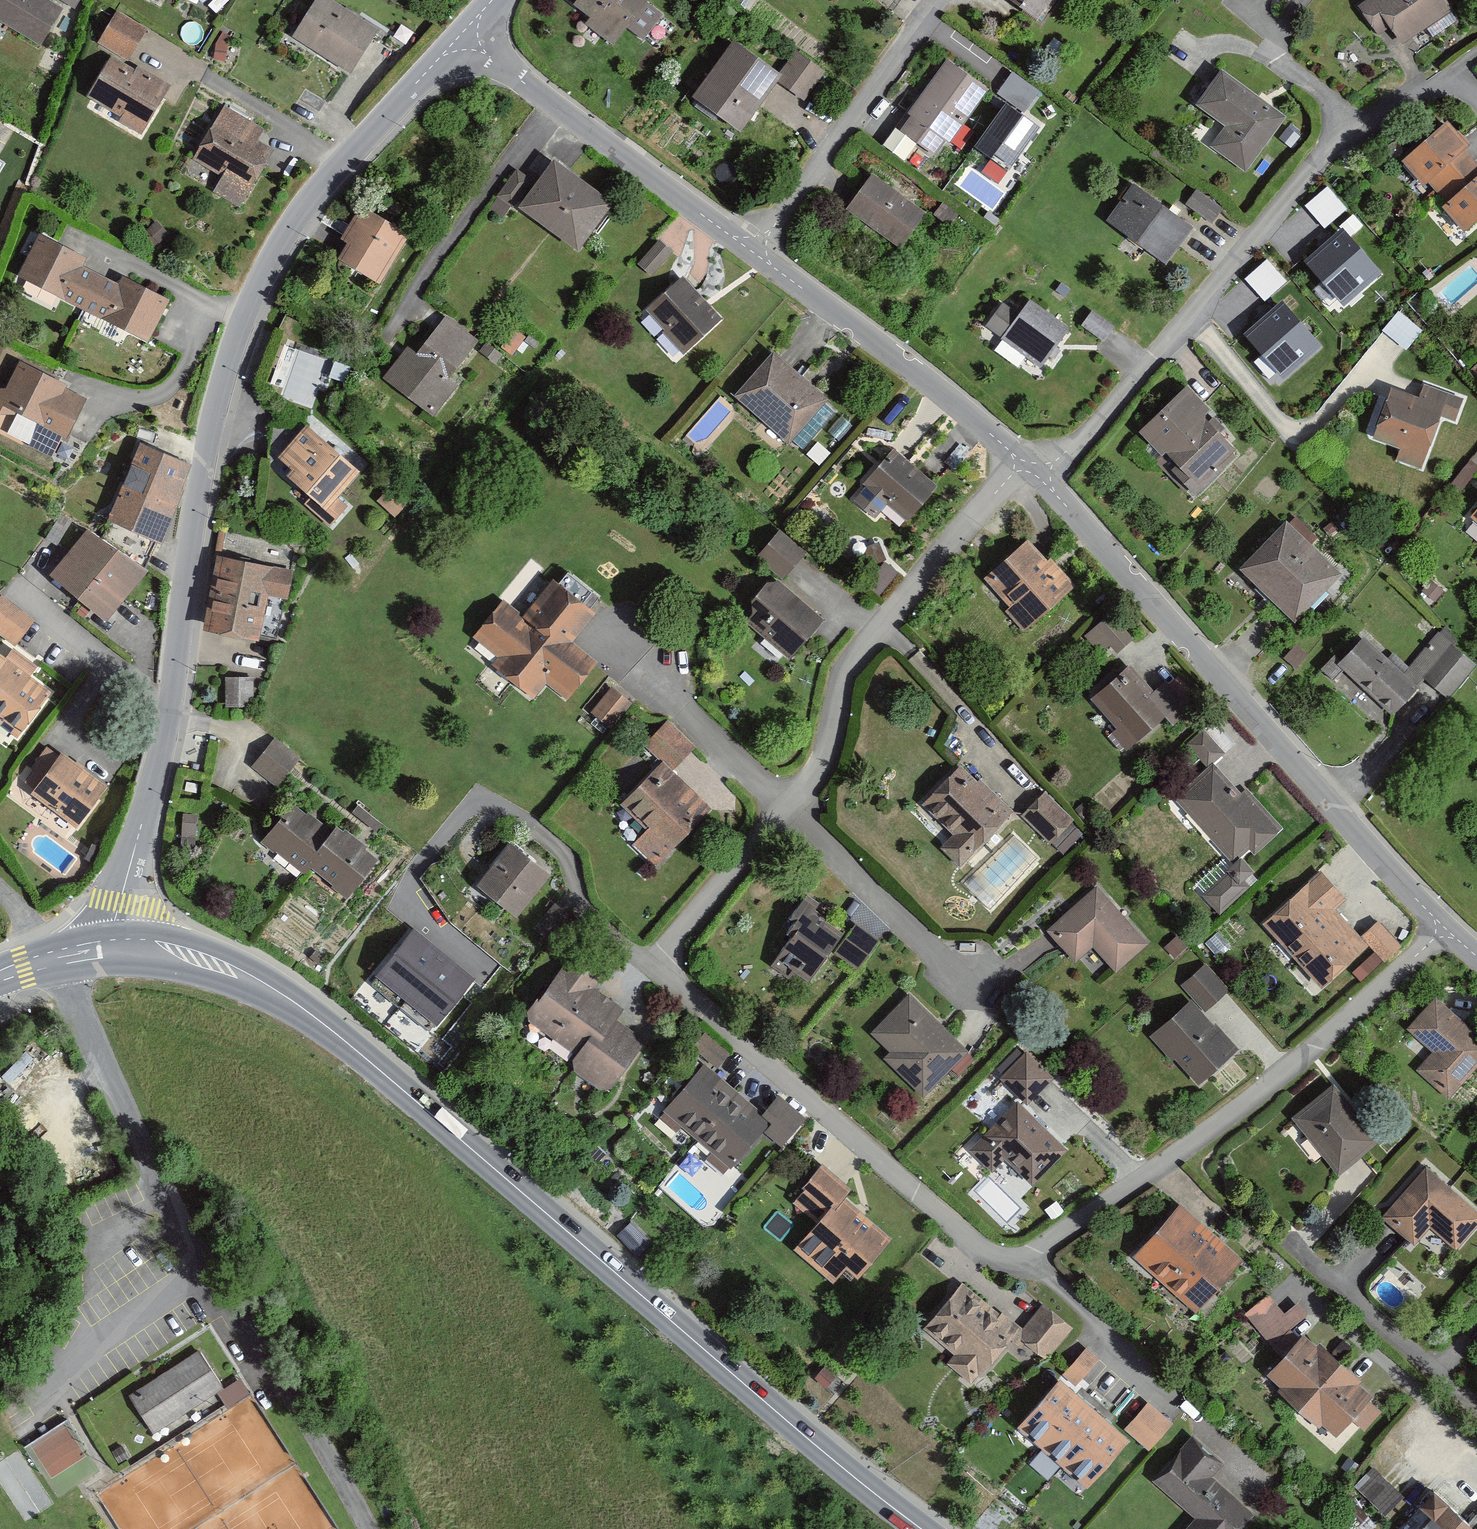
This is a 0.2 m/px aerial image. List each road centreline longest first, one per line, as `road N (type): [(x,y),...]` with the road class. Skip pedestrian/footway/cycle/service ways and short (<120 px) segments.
road 1 (tertiary): [(112,940),(187,948),(287,996),(921,1528)]
road 2 (residential): [(112,940),(168,719),(201,471),(245,315),(311,199),(459,36)]
road 3 (residential): [(368,1528),(334,1458),(207,1272),(51,952)]
road 4 (residential): [(1445,929),(1040,476)]
road 5 (residential): [(1023,1263),(1285,1072),(1445,929)]
road 6 (residential): [(652,967),(971,1240),(1002,1260),(1023,1263)]
road 7 (residential): [(1040,476),(1170,340),(1343,127)]
road 8 (residential): [(1023,463),(847,664),(820,769),(783,808)]
road 9 (residential): [(754,253),(459,36)]
road 10 (residential): [(1023,463),(925,378),(754,253)]
road 11 (residential): [(754,253),(937,0)]
road 12 (residential): [(1285,1237),(1476,1407)]
road 13 (residential): [(783,808),(965,981)]
road 14 (residential): [(1023,1263),(1049,1276),(1186,1407)]
road 15 (residential): [(652,967),(783,808)]
road 16 (residential): [(636,665),(783,808)]
road 17 (residential): [(532,829),(567,859),(581,911),(652,967)]
road 18 (residential): [(1343,127),(1453,73)]

